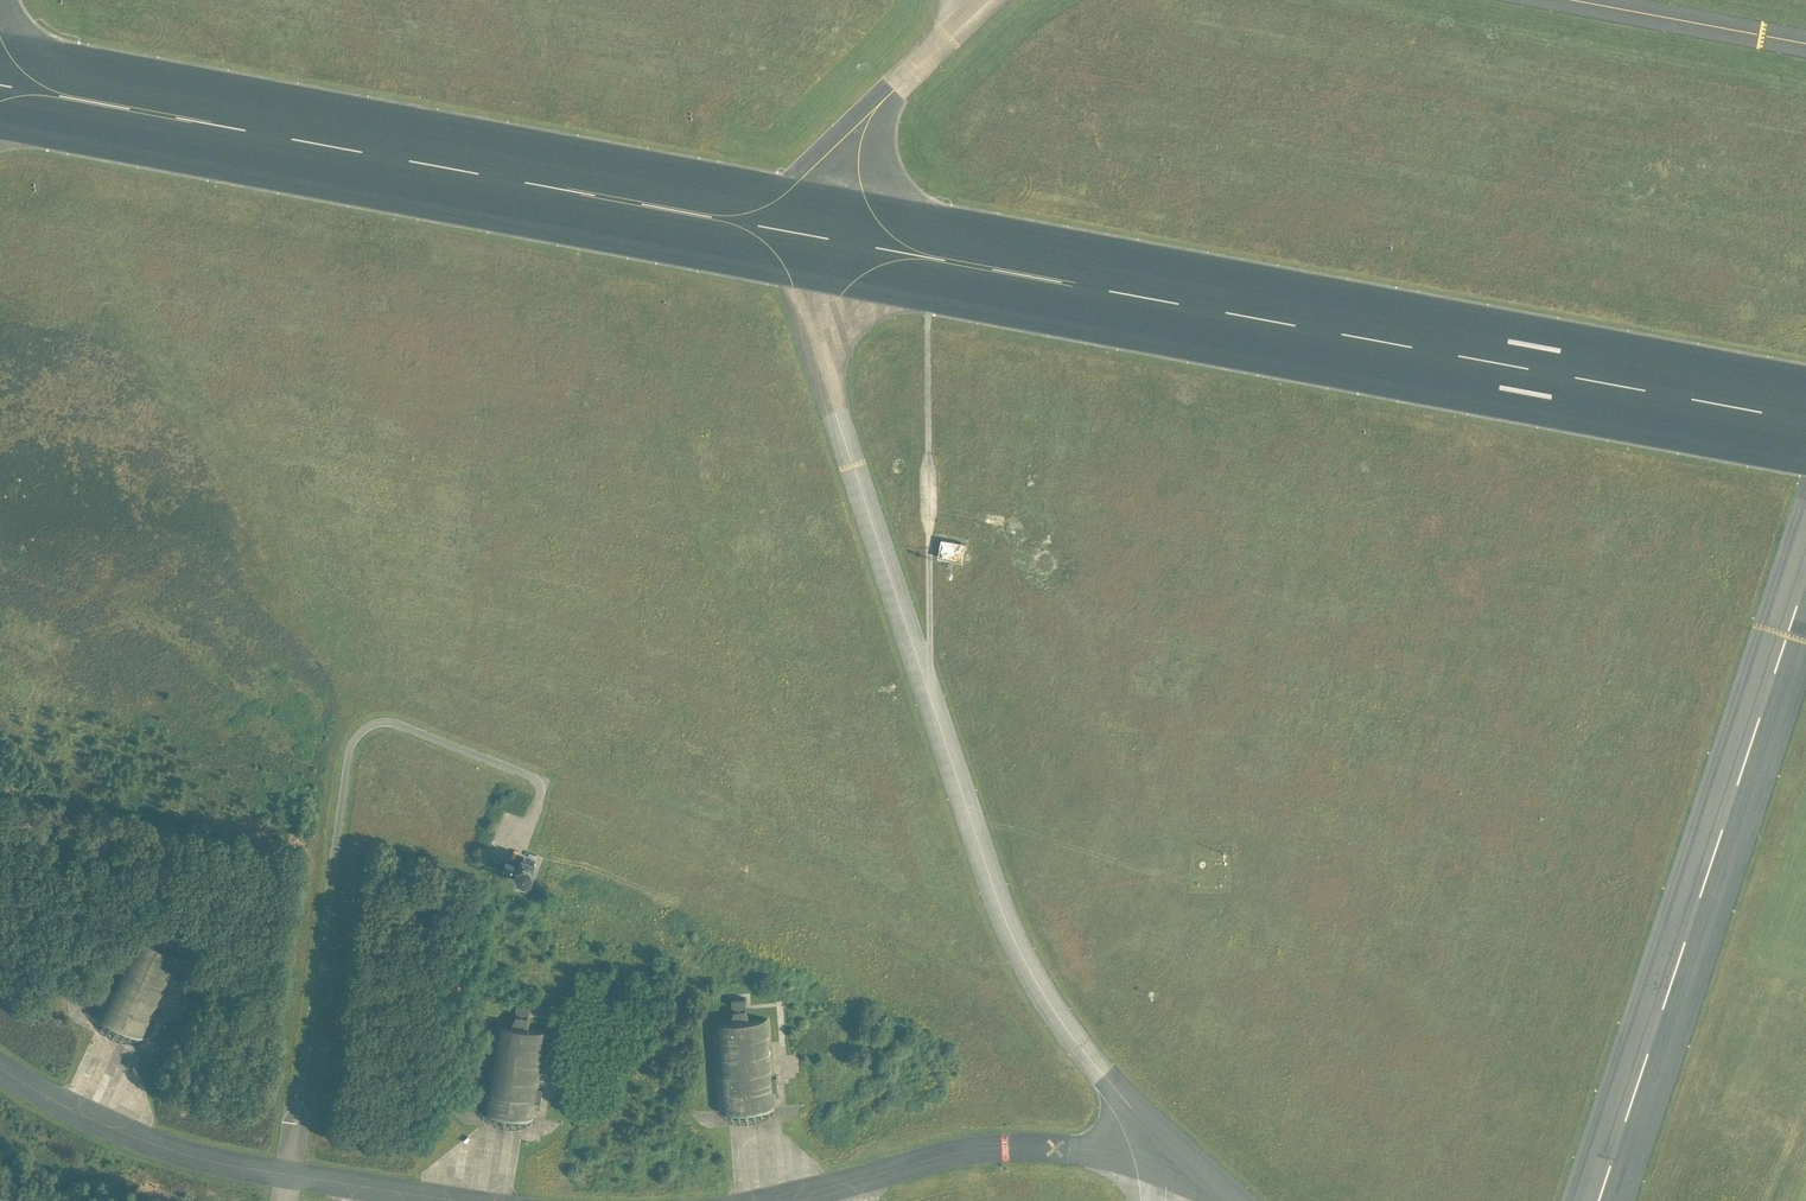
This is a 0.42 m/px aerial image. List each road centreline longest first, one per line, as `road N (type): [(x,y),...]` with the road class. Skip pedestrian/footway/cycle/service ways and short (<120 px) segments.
road 1 (unclassified): [(286,1200),(353,742),(368,725),(405,726),(537,780),(540,795),(521,845)]

